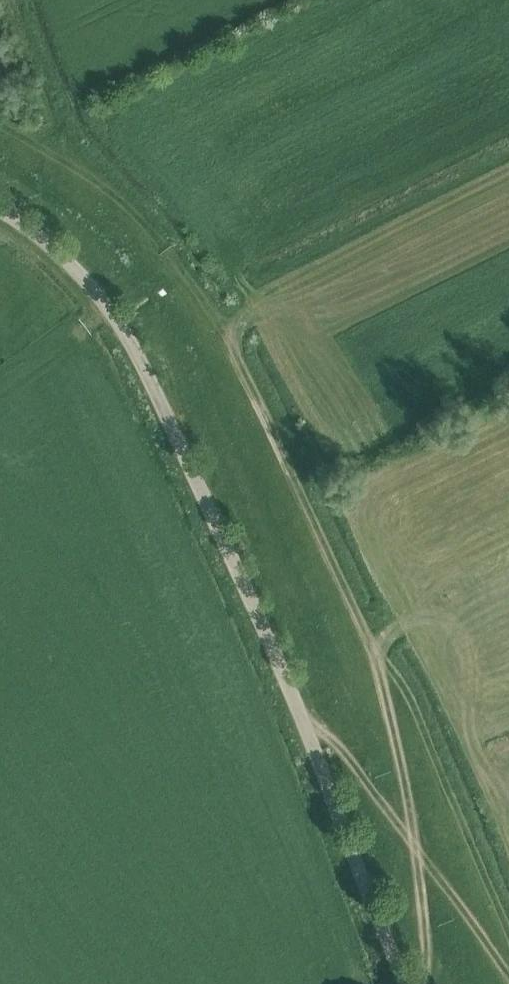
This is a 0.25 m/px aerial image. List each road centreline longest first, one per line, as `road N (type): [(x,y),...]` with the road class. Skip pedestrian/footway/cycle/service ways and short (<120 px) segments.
road 1 (unclassified): [(406,983),(300,714),(134,348),(80,271),(0,210)]
road 2 (track): [(421,983),(421,891),(378,663),(229,333),(245,303),(236,273)]
road 3 (track): [(508,977),(368,782),(300,714)]
road 4 (track): [(229,333),(158,231),(82,168),(0,121)]

